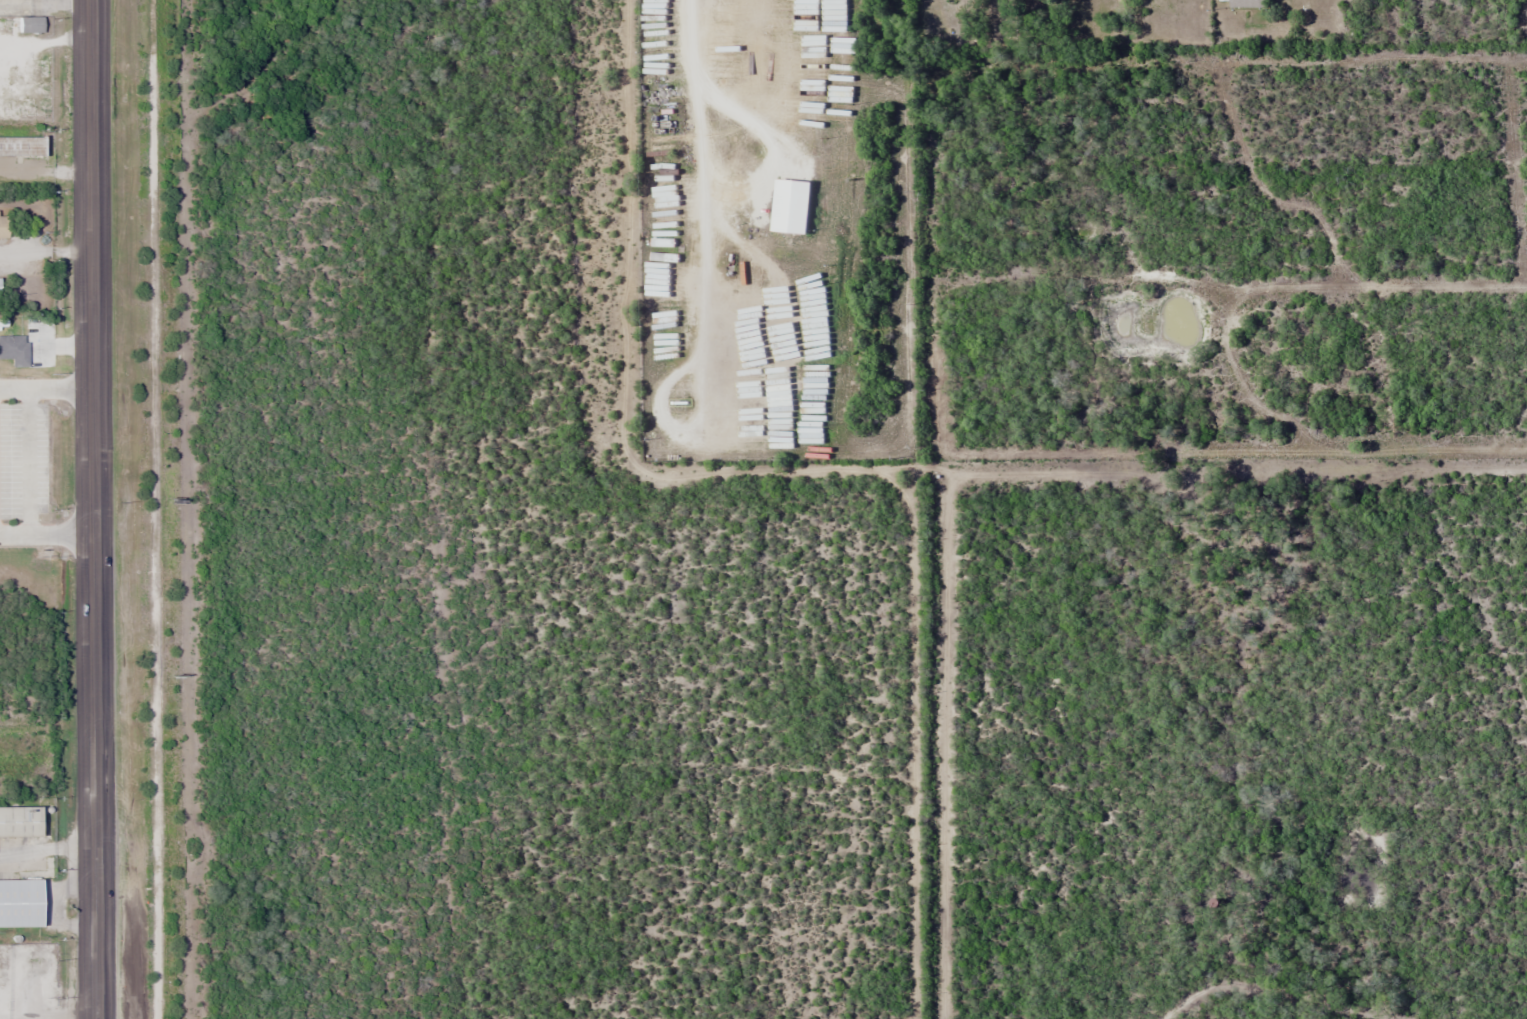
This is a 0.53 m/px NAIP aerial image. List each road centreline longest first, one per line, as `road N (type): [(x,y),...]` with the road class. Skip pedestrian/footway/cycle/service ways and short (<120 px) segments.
road 1 (primary): [(96,1018),(89,0)]

